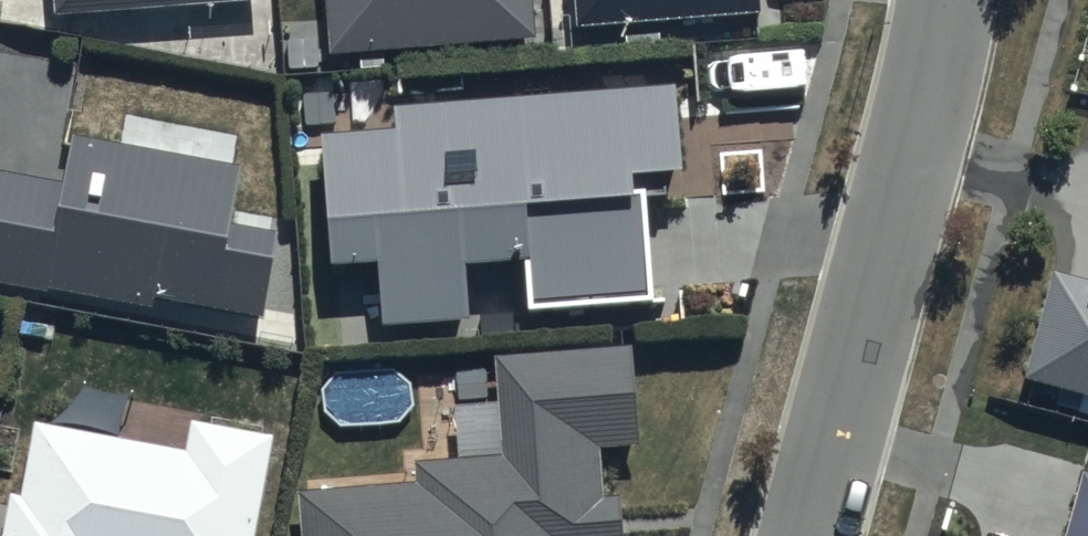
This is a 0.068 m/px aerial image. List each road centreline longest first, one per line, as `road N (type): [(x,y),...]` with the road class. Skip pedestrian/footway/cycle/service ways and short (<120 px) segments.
road 1 (residential): [(814,535),(897,238),(949,0)]

